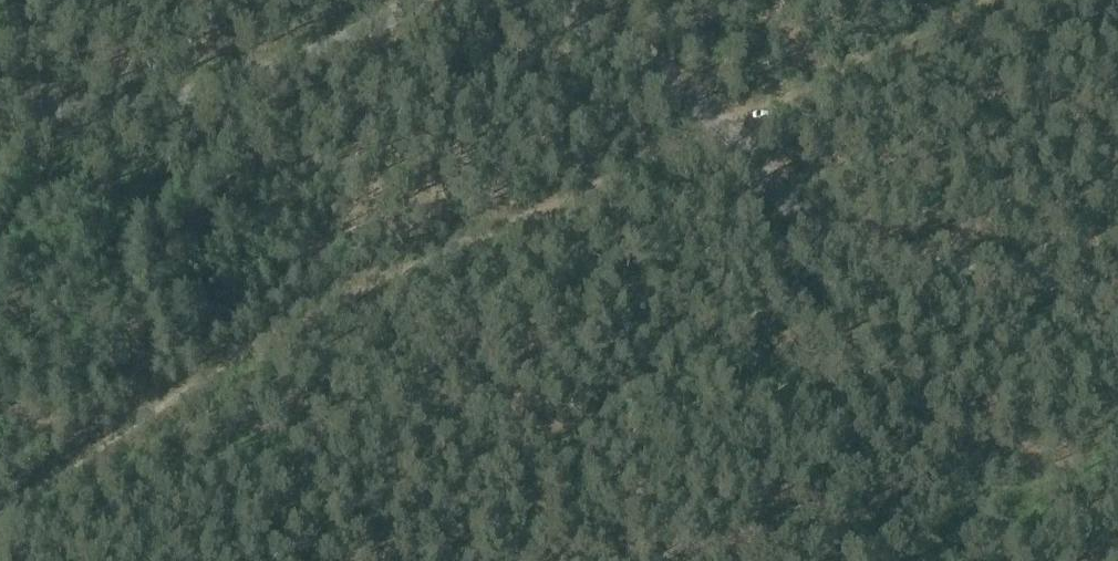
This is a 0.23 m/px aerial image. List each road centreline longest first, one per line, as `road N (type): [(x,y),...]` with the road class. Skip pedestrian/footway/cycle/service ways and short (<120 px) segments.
road 1 (track): [(987,0),(675,156),(209,341),(28,461),(0,490)]
road 2 (unclassified): [(1117,281),(1096,271),(1010,278),(944,271),(878,258),(817,232),(762,181),(731,124),(608,25),(526,0)]
road 3 (unclassified): [(437,0),(246,90),(173,110),(56,118),(0,79)]

